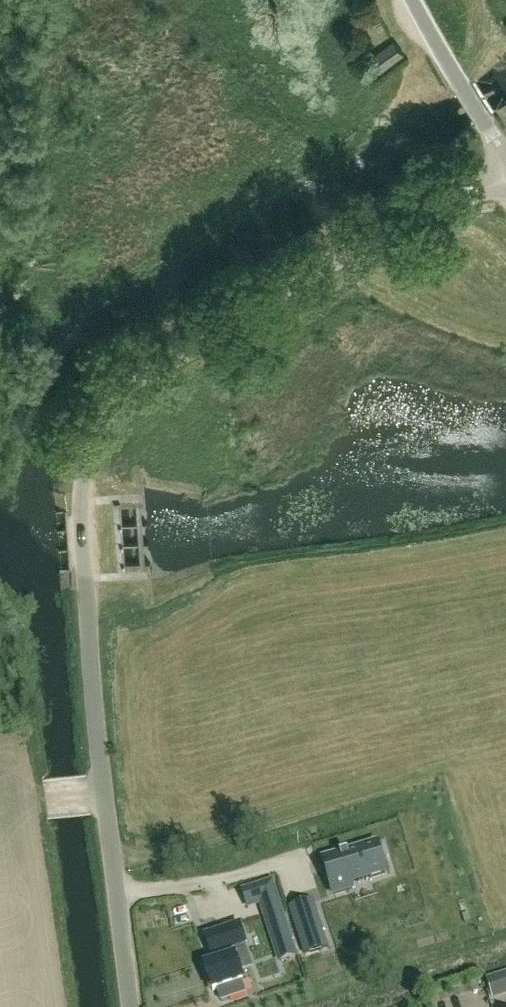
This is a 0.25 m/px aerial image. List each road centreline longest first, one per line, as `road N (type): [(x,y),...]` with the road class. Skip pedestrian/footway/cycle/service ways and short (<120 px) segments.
road 1 (unclassified): [(131,1006),(92,687),(81,501),(92,441),(123,397),(221,329),(409,219),(505,179)]
road 2 (tertiary): [(505,157),(413,0)]

